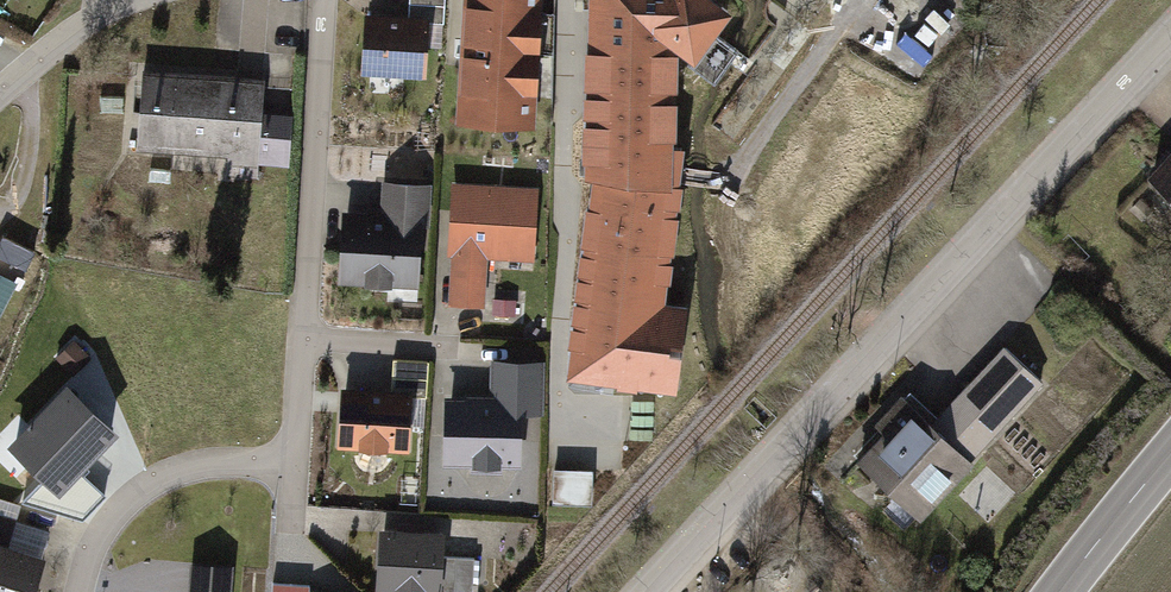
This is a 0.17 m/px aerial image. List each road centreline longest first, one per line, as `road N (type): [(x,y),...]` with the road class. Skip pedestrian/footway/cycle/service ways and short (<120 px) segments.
road 1 (residential): [(1170,46),(657,591)]
road 2 (residential): [(84,591),(94,542),(132,496),(168,471),(217,460),(299,462),(324,0)]
road 3 (primary): [(1170,448),(1055,591)]
road 4 (residential): [(116,0),(0,93)]

